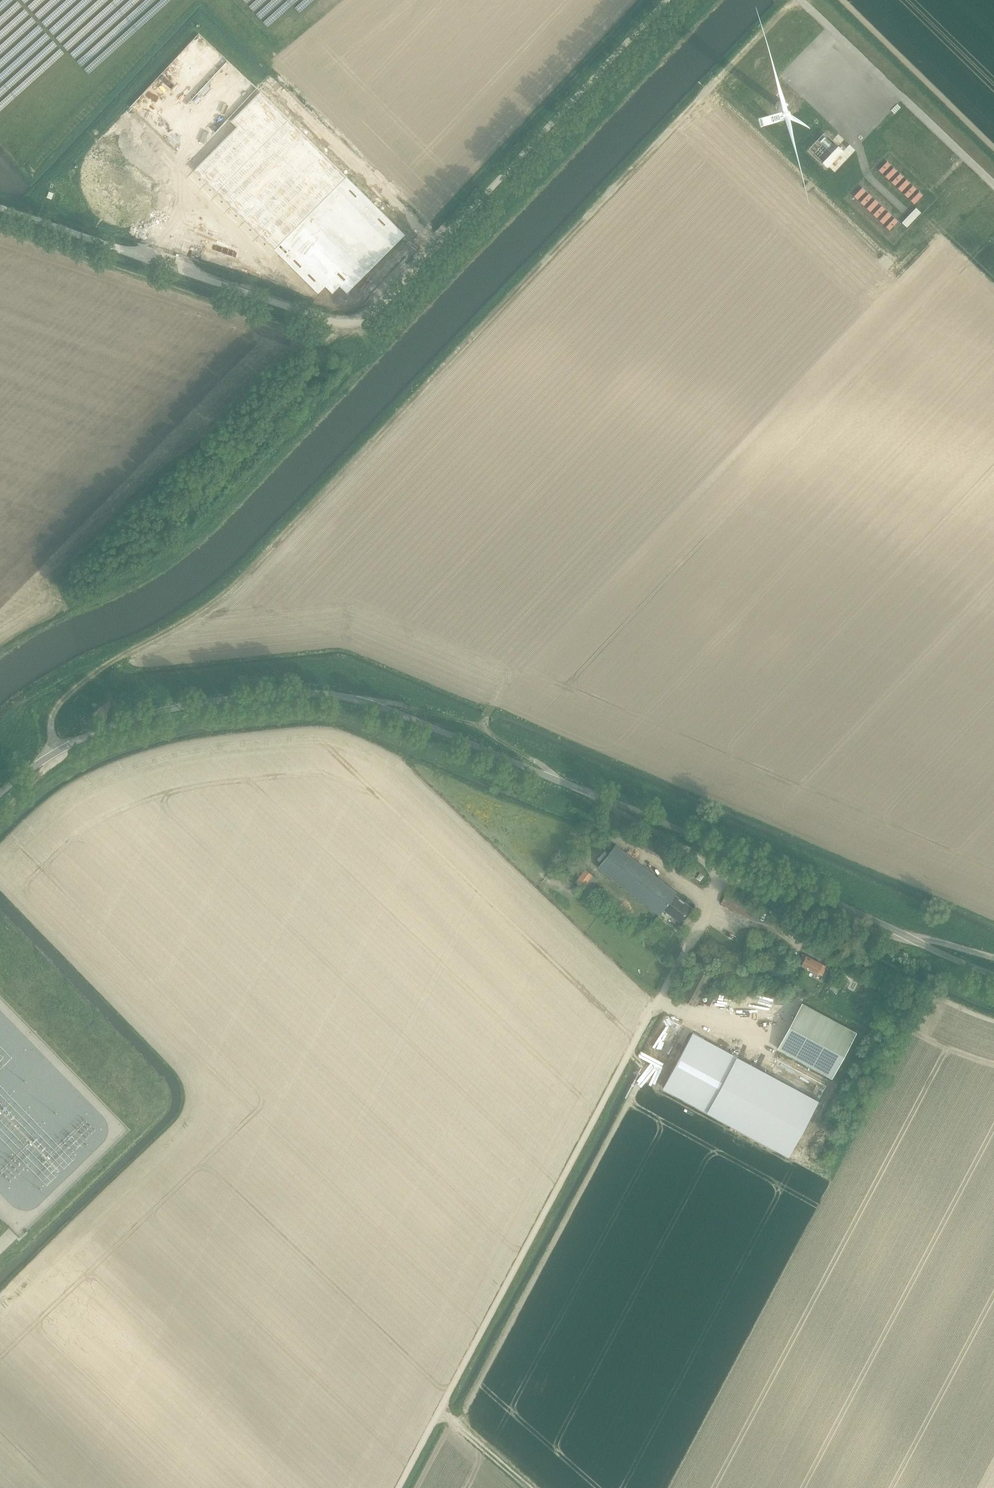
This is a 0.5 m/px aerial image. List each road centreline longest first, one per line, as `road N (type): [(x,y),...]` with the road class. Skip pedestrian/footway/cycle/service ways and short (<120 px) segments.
road 1 (unclassified): [(0,794),(80,739),(146,714),(228,699),(330,694),(379,706),(685,833),(993,975)]
road 2 (track): [(55,752),(50,732),(60,701),(116,657),(222,597),(794,0)]
road 3 (track): [(399,1487),(659,998)]
road 4 (unclassified): [(349,323),(373,313),(665,0)]
road 5 (unclassified): [(349,323),(0,211)]
road 6 (track): [(559,781),(483,727),(357,699)]

